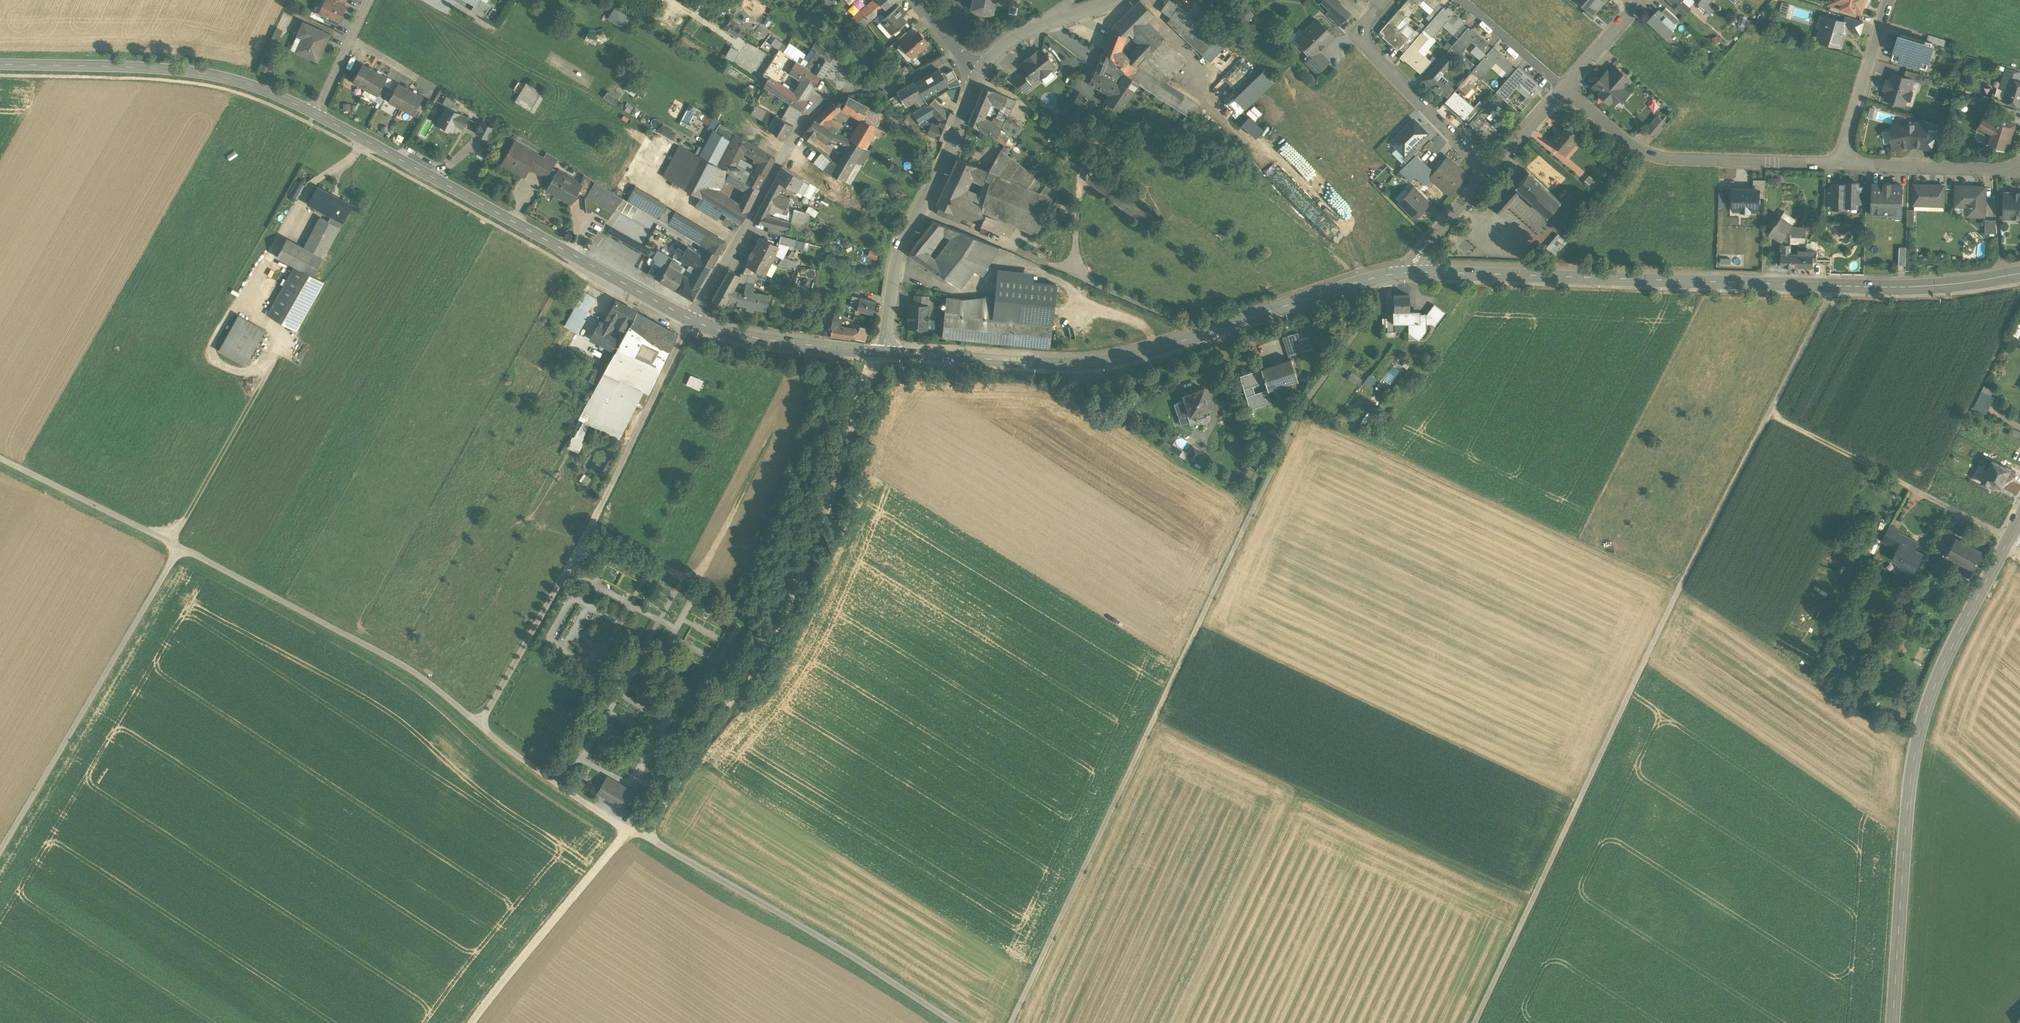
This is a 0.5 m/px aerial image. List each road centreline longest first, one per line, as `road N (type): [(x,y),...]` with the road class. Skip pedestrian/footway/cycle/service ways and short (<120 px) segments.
road 1 (track): [(1011,1022),(1299,414),(1387,276)]
road 2 (track): [(1477,1022),(1831,286)]
road 3 (track): [(627,831),(415,674),(0,459)]
road 4 (track): [(1299,414),(1679,590),(1918,746)]
road 5 (secondary): [(2019,273),(1905,287),(1413,272)]
road 6 (secondary): [(1413,272),(1112,361),(1043,364),(883,353)]
road 7 (secondary): [(1893,1022),(1913,765),(1932,690),(2019,518)]
road 8 (track): [(480,724),(588,532),(692,320)]
road 9 (secondary): [(692,320),(316,113)]
road 10 (track): [(1531,902),(1153,721)]
road 11 (residential): [(692,320),(813,110),(852,91),(903,83),(957,51)]
road 12 (track): [(646,835),(953,1022)]
road 13 (track): [(179,547),(0,851)]
road 14 (secondary): [(316,113),(212,75),(0,64)]
road 15 (track): [(588,532),(683,577),(698,568),(786,405)]
road 16 (residential): [(977,68),(955,137),(899,250),(883,353)]
road 17 (residential): [(1565,89),(1651,155),(1843,163)]
road 18 (track): [(472,1022),(627,831),(646,835)]
road 19 (residential): [(1386,0),(1361,28),(1363,41),(1489,174)]
road 20 (track): [(169,542),(276,359)]
road 21 (secondary): [(883,353),(729,335),(692,320)]
road 22 (track): [(1769,415),(1929,498)]
road 23 (residential): [(1843,163),(2003,169),(2019,162)]
road 24 (residential): [(1888,0),(1843,163)]
road 25 (residential): [(1565,89),(1462,0)]
road 26 (residential): [(369,0),(316,113)]
road 27 (residential): [(1489,174),(1413,272)]

